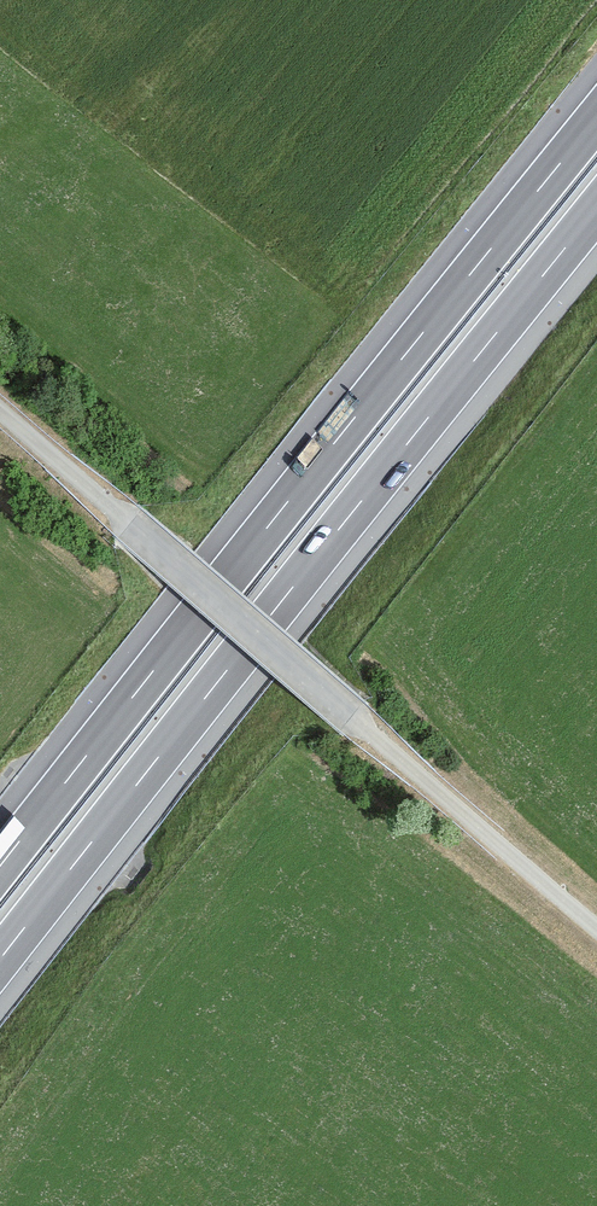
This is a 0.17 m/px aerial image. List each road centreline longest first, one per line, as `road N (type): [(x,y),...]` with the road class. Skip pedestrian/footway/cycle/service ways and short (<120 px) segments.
road 1 (motorway): [(596,118),(0,865)]
road 2 (motorway): [(0,958),(596,211)]

